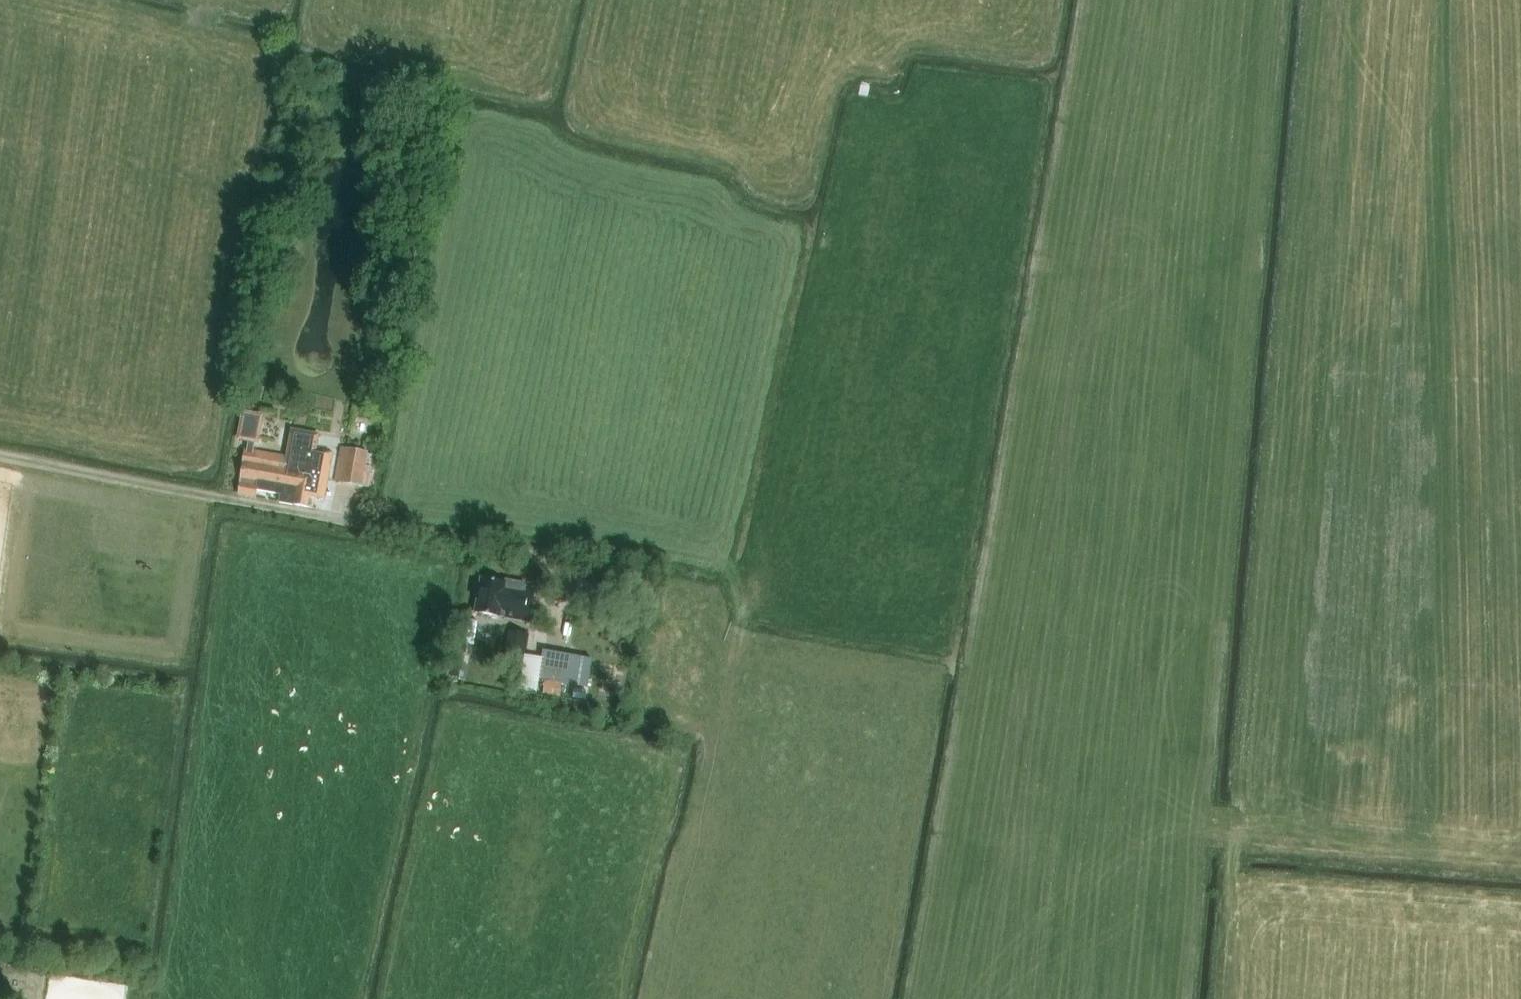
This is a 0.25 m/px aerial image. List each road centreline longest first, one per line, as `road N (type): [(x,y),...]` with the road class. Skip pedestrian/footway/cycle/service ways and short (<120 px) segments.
road 1 (track): [(0,454),(478,546)]

